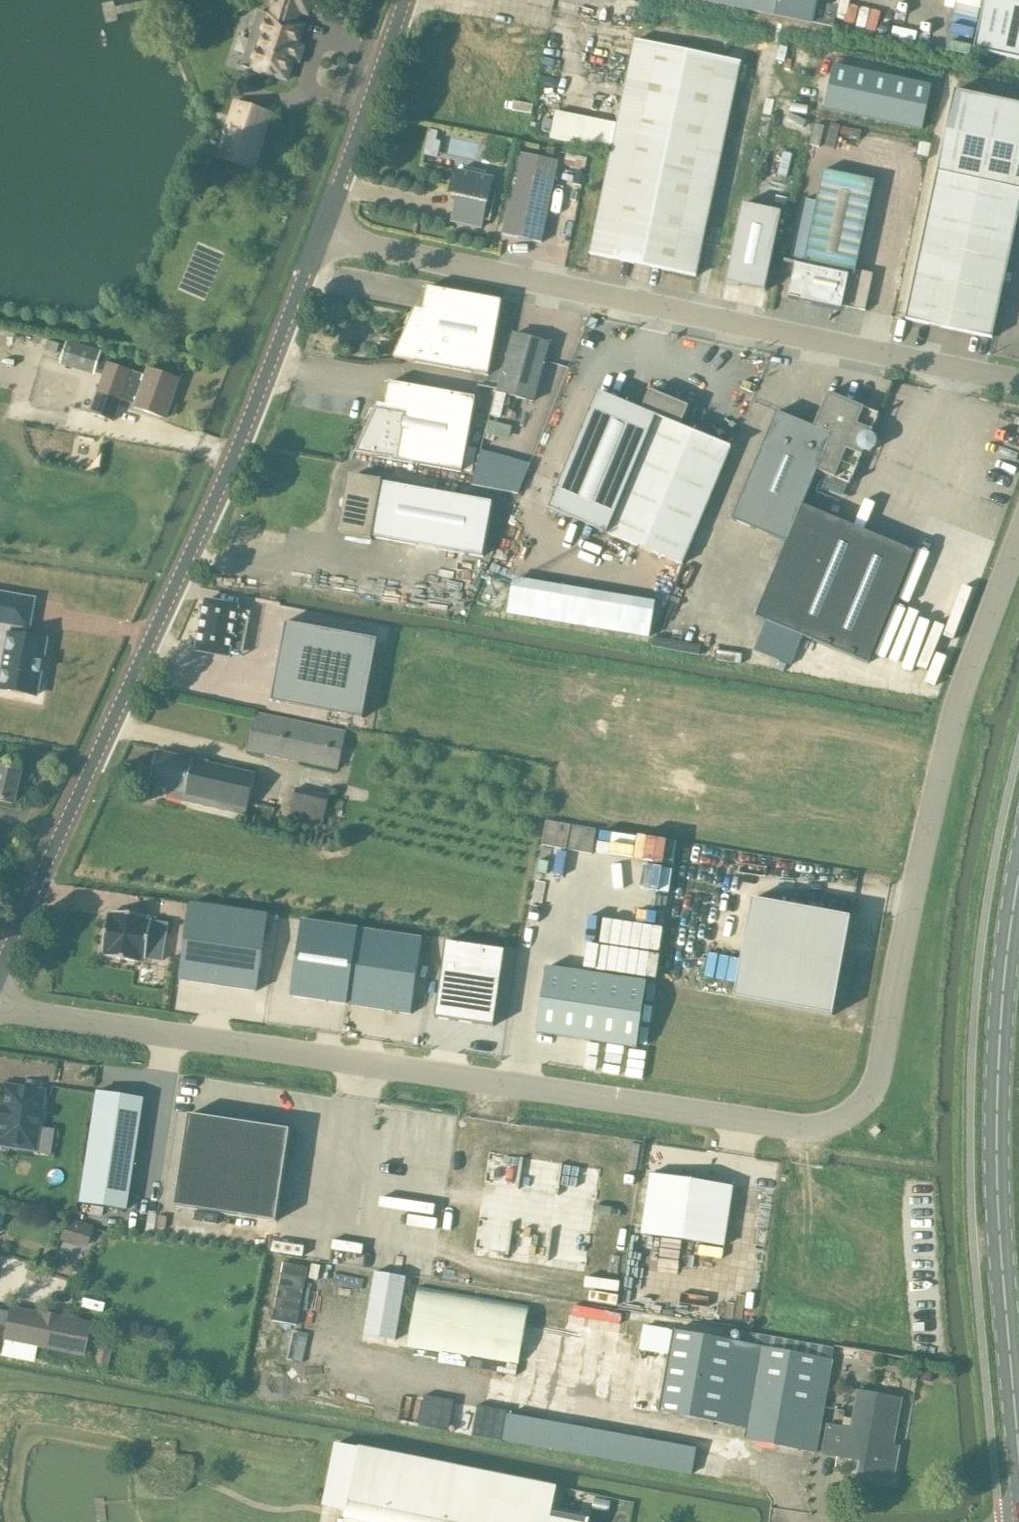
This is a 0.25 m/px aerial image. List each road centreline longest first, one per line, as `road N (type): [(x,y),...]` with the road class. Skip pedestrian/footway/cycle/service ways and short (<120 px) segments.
road 1 (unclassified): [(0,1010),(776,1124),(809,1127),(851,1116),(874,1090),(951,735),(1018,544)]
road 2 (unclassified): [(0,973),(189,562),(322,233)]
road 3 (unclassified): [(1018,380),(322,233)]
road 4 (primary): [(1018,1421),(1001,1096),(1018,902)]
road 5 (unclassified): [(322,233),(403,0)]

